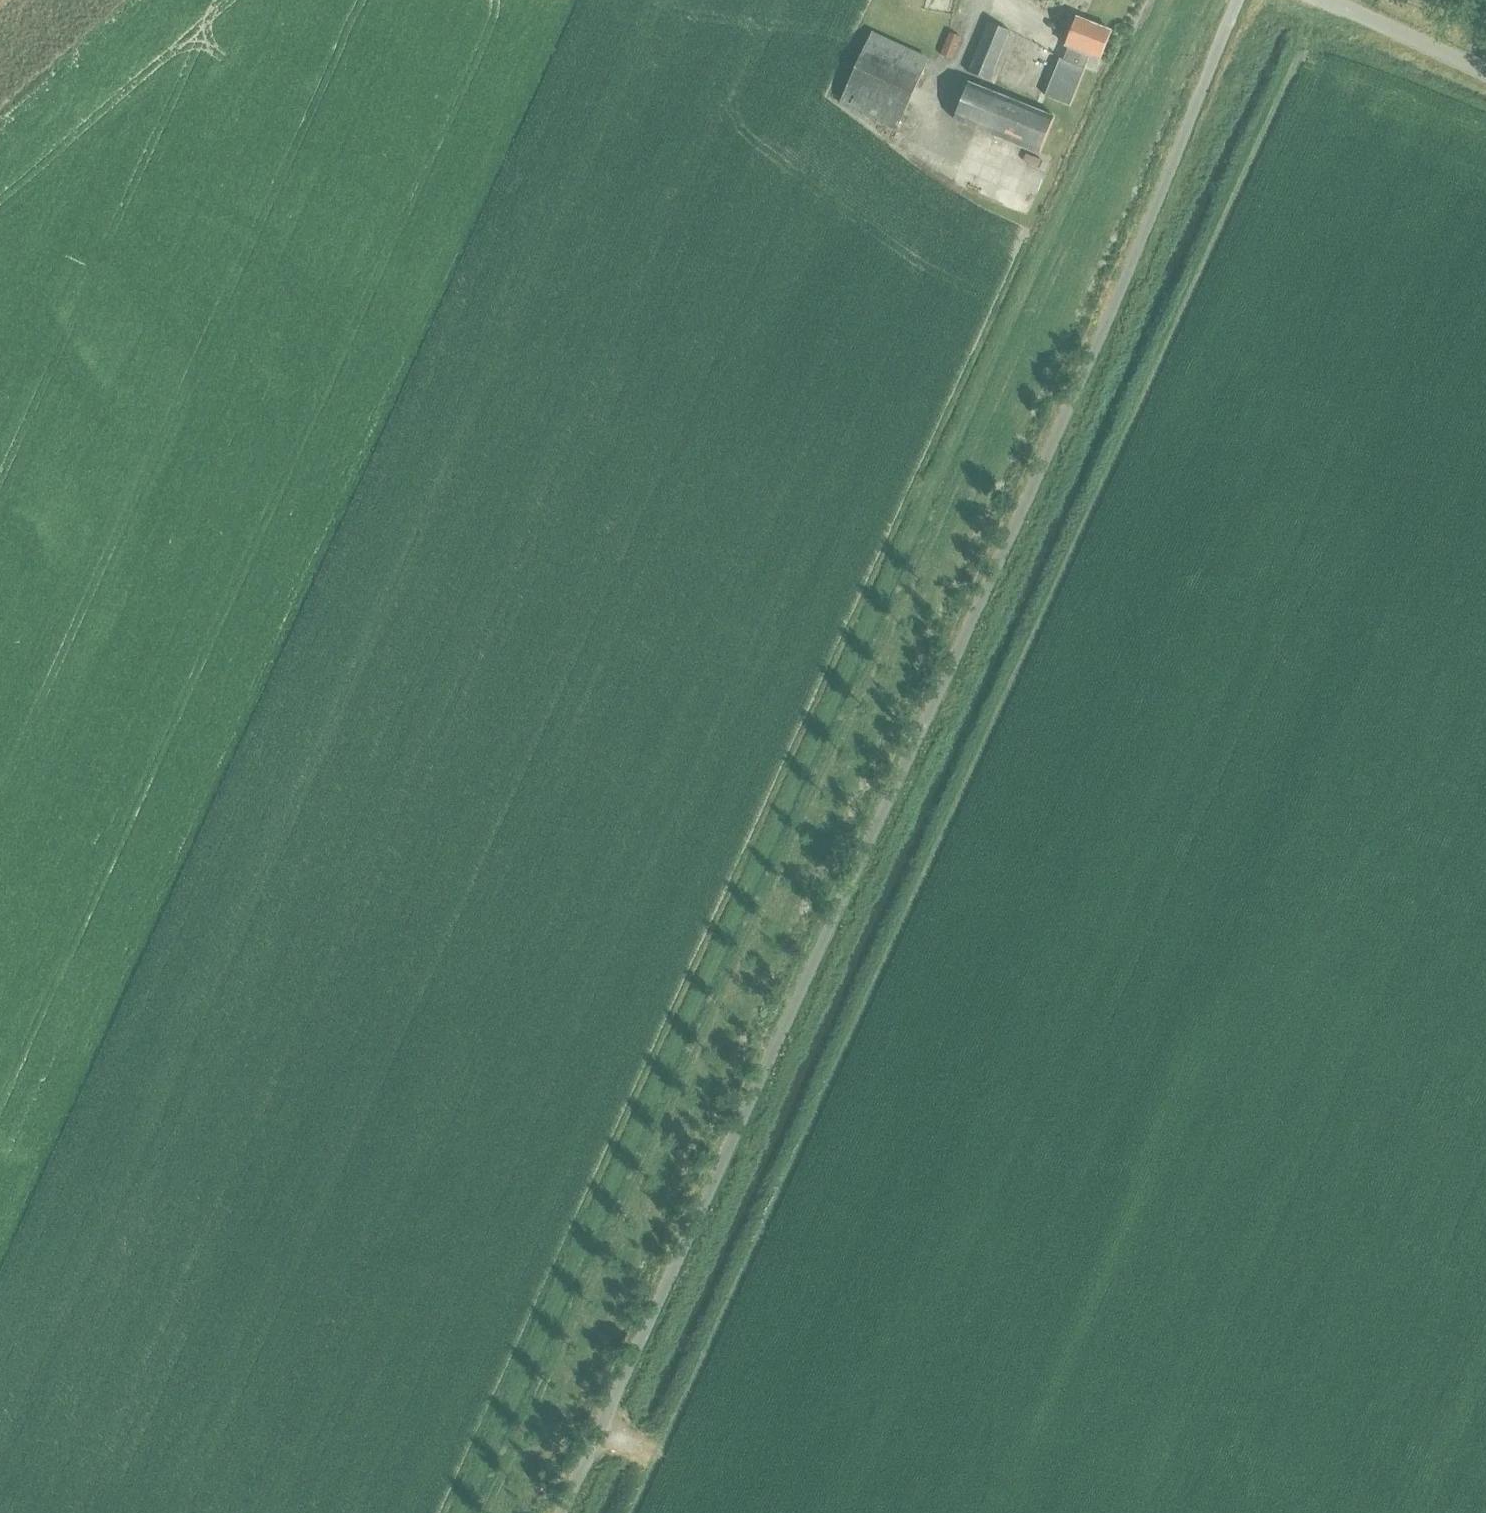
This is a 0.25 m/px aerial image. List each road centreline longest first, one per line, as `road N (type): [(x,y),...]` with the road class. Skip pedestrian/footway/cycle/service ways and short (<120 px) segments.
road 1 (track): [(1171,0),(471,1512)]
road 2 (unclassified): [(561,1512),(1095,357),(1239,0)]
road 3 (unclassified): [(1485,69),(1330,0)]

